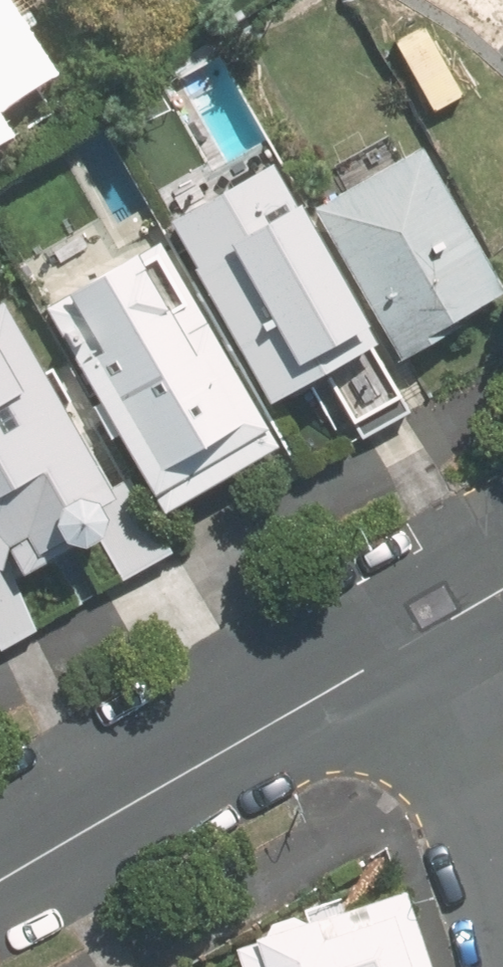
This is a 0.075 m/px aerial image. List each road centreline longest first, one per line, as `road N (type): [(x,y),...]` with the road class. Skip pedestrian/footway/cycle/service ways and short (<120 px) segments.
road 1 (residential): [(417,636),(0,879)]
road 2 (residential): [(417,636),(502,889)]

